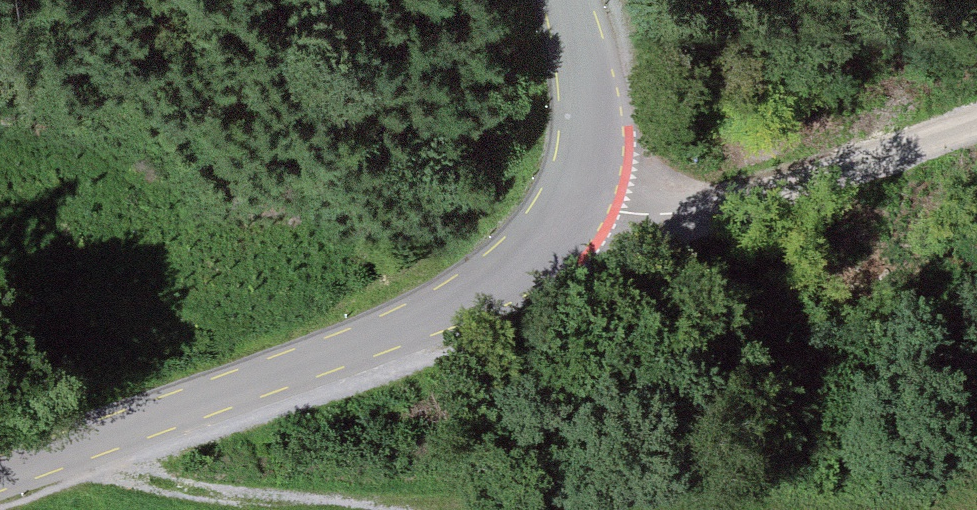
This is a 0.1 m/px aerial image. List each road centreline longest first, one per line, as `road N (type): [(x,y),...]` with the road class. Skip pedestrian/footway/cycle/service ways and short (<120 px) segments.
road 1 (track): [(976,482),(661,501),(305,499),(148,480),(84,443)]
road 2 (unclassified): [(565,0),(585,95),(588,158),(563,226),(540,255),(463,301),(0,473)]
road 3 (track): [(976,117),(860,155),(563,226)]

